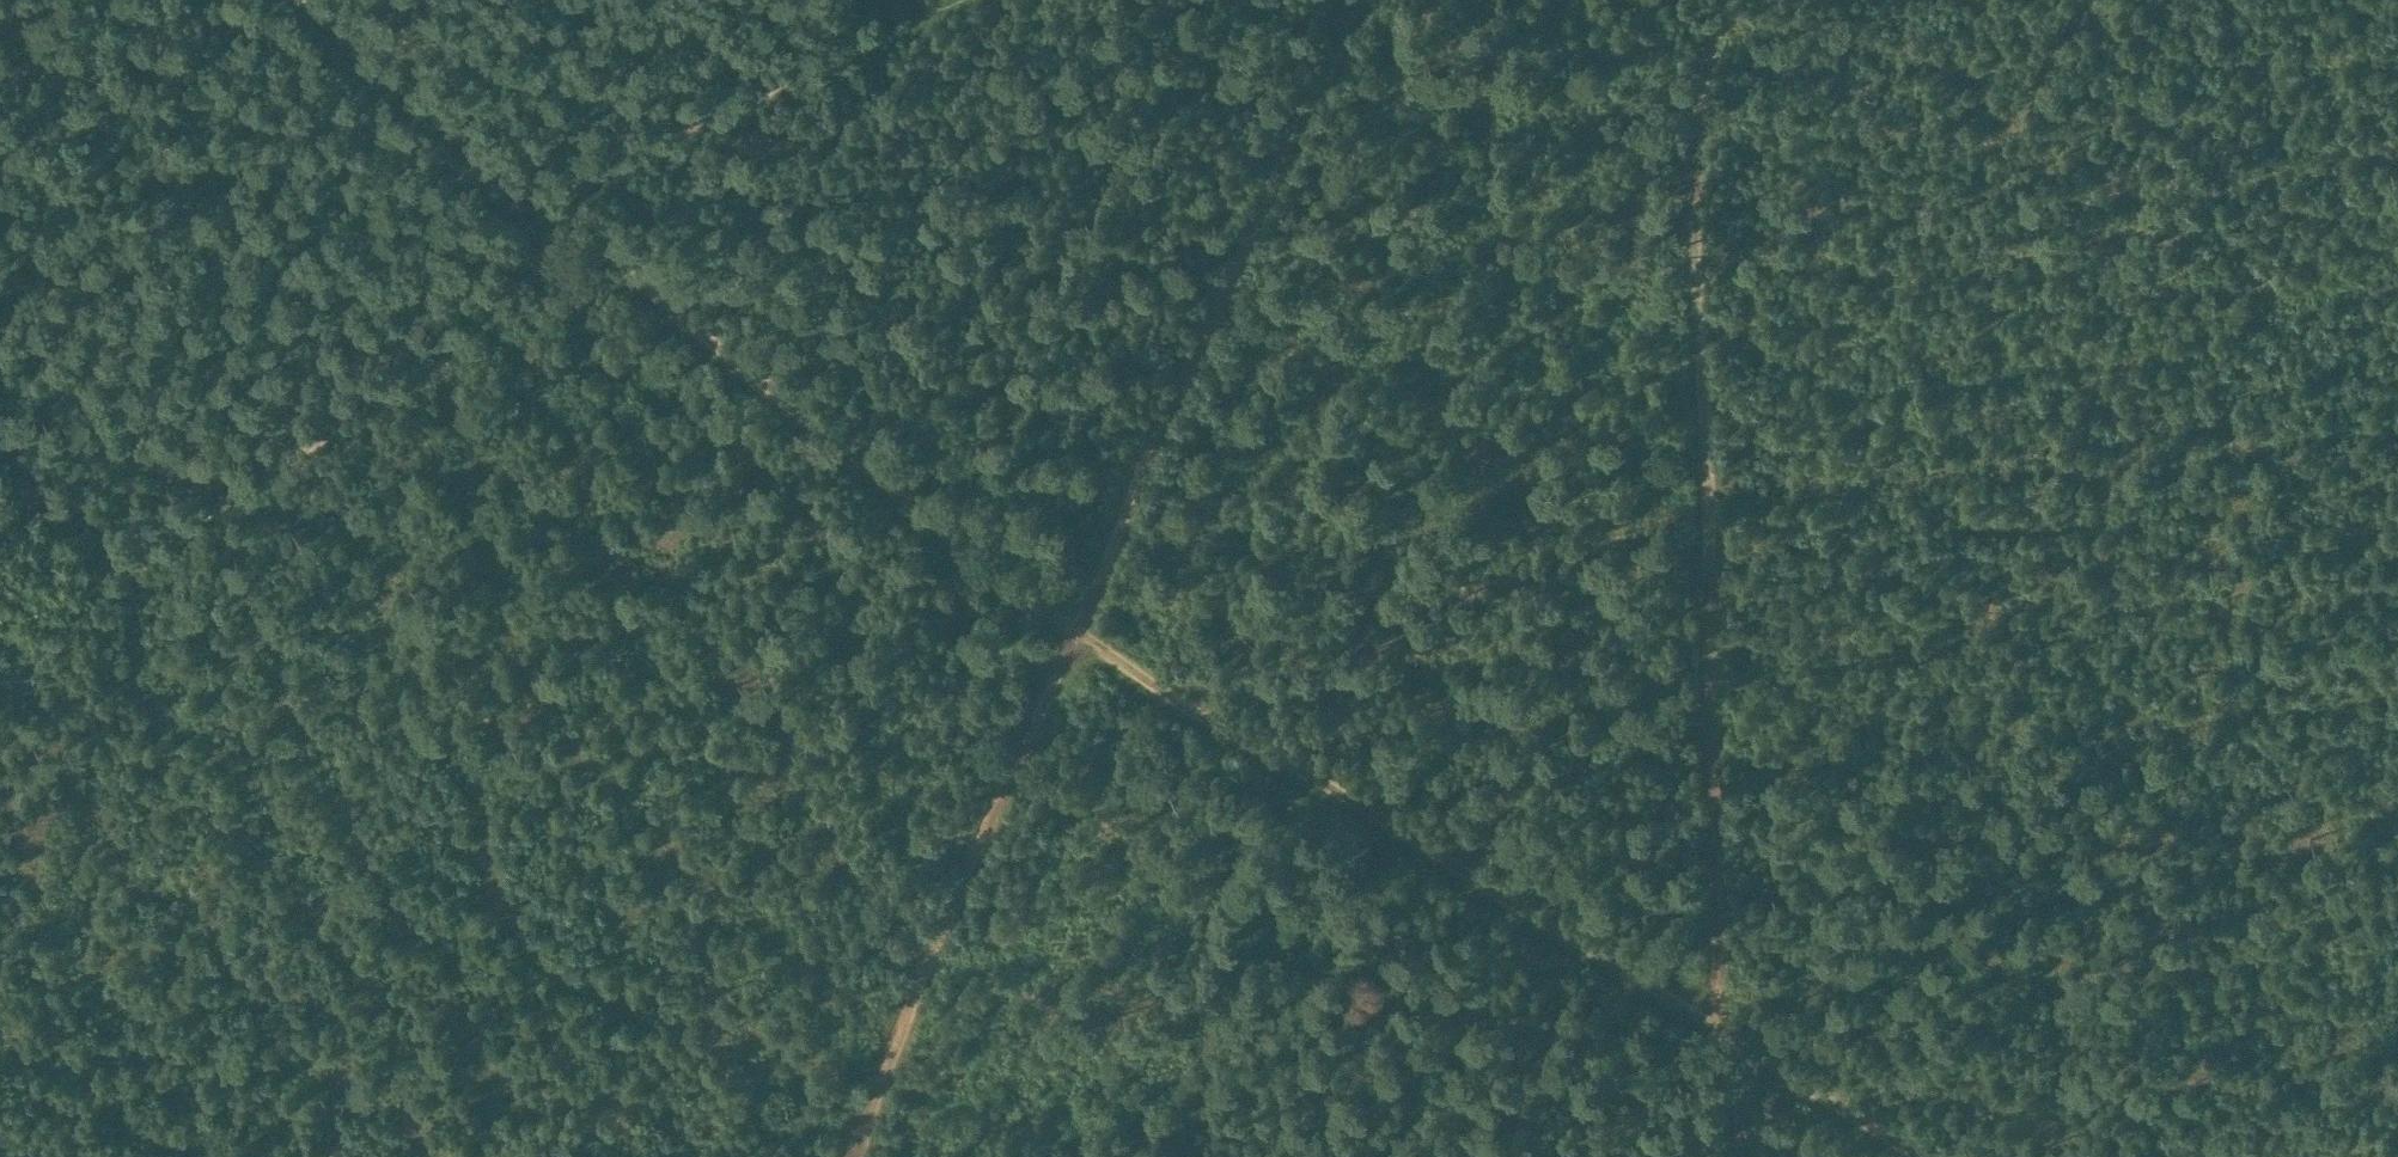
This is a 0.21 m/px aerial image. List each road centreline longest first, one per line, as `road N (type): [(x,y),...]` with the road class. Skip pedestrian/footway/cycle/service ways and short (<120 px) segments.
road 1 (track): [(1077,610),(1721,994),(1962,1156)]
road 2 (track): [(1723,0),(1695,89),(1721,994)]
road 3 (track): [(1077,610),(324,0)]
road 4 (track): [(1077,610),(1370,0)]
road 5 (track): [(862,1156),(1021,769),(1077,610)]
road 6 (track): [(1748,1156),(1721,994)]

